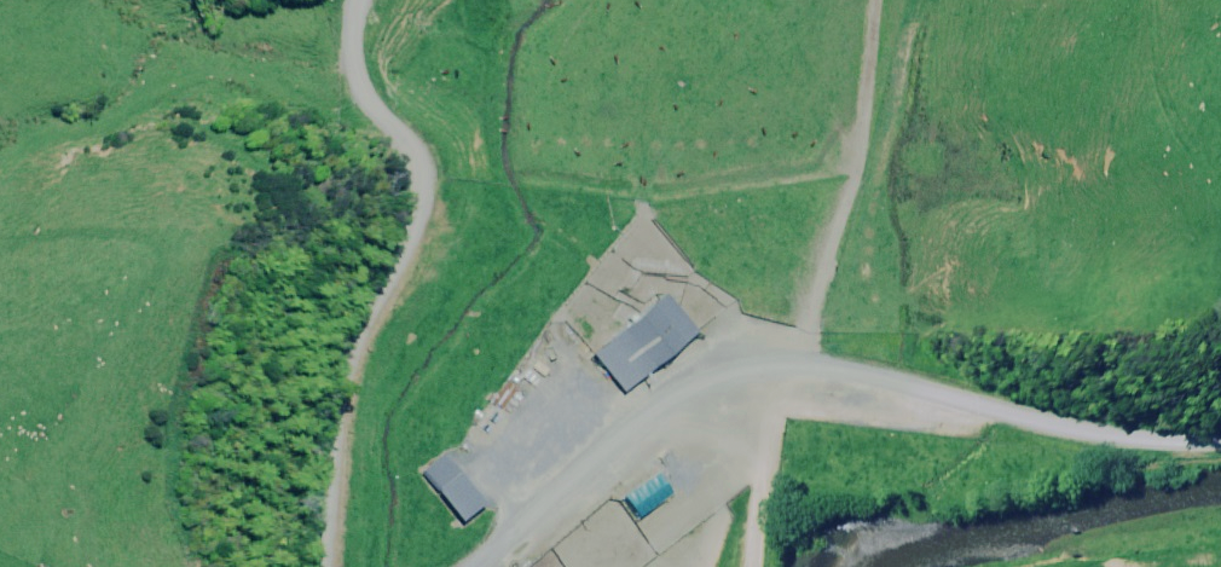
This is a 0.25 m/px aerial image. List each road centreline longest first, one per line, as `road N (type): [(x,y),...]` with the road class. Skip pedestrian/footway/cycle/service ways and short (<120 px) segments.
road 1 (unclassified): [(476,566),(711,351),(758,326),(1220,395)]
road 2 (unclassified): [(320,566),(311,538),(334,313),(402,163),(385,104),(341,25),(341,0)]
road 3 (track): [(777,370),(741,566)]

